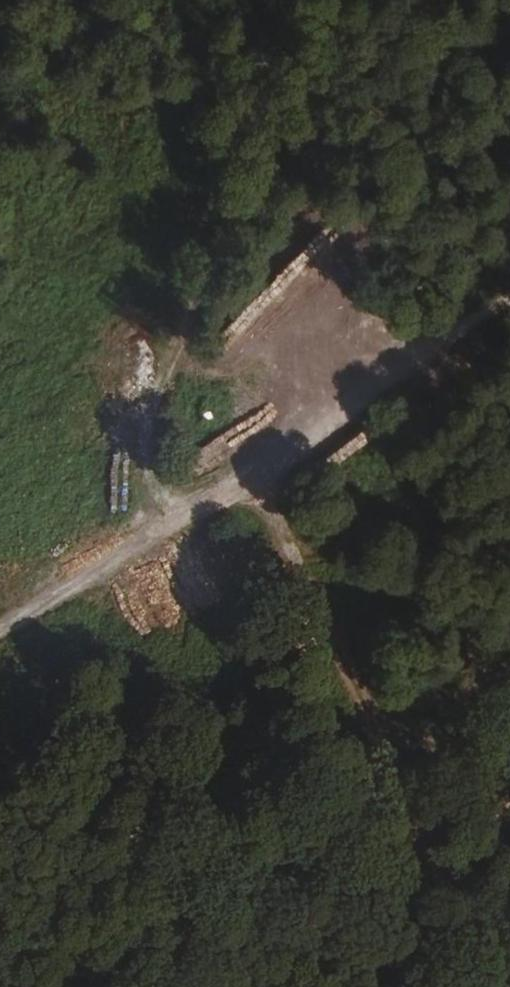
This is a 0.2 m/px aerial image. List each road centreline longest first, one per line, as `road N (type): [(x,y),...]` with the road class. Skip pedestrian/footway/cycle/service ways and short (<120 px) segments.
road 1 (track): [(298,0),(0,922)]
road 2 (track): [(509,301),(0,649)]

